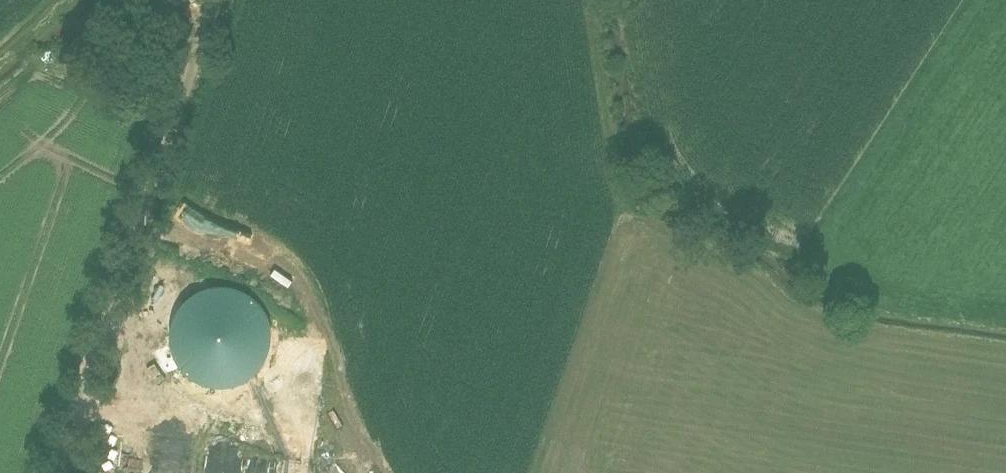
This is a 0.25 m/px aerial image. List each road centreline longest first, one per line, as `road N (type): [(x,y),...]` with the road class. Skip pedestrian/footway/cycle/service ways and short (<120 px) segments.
road 1 (residential): [(60,472),(212,0)]

